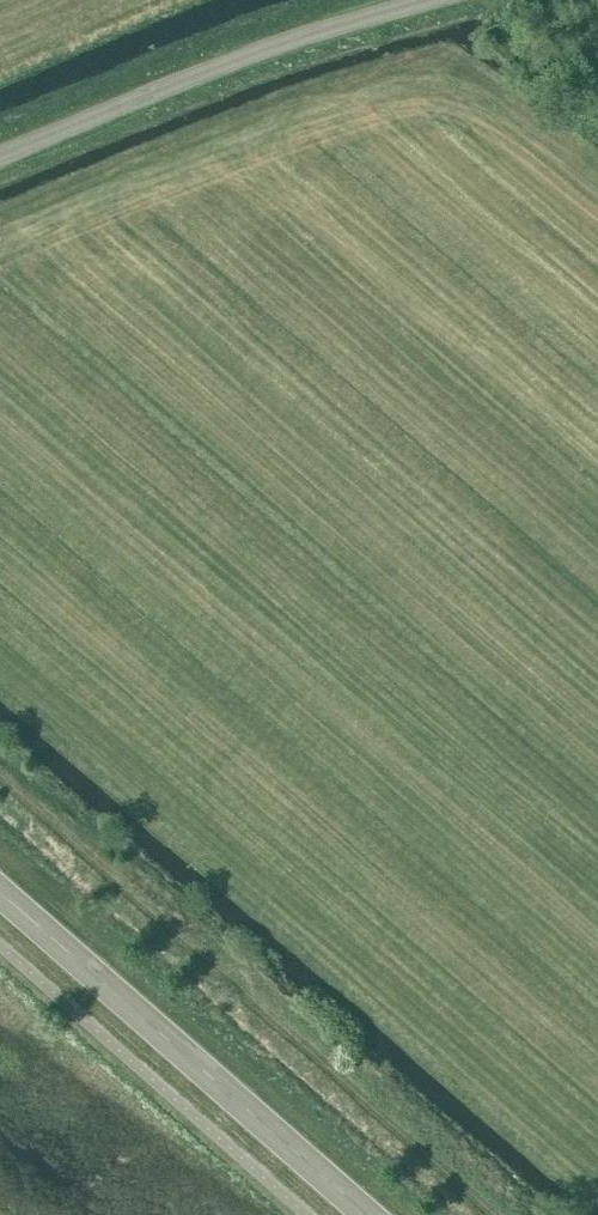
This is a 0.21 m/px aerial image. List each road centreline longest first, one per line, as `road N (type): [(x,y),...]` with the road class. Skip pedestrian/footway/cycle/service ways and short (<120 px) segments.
road 1 (tertiary): [(364,1214),(0,896)]
road 2 (unclassified): [(0,156),(264,48),(430,0)]

